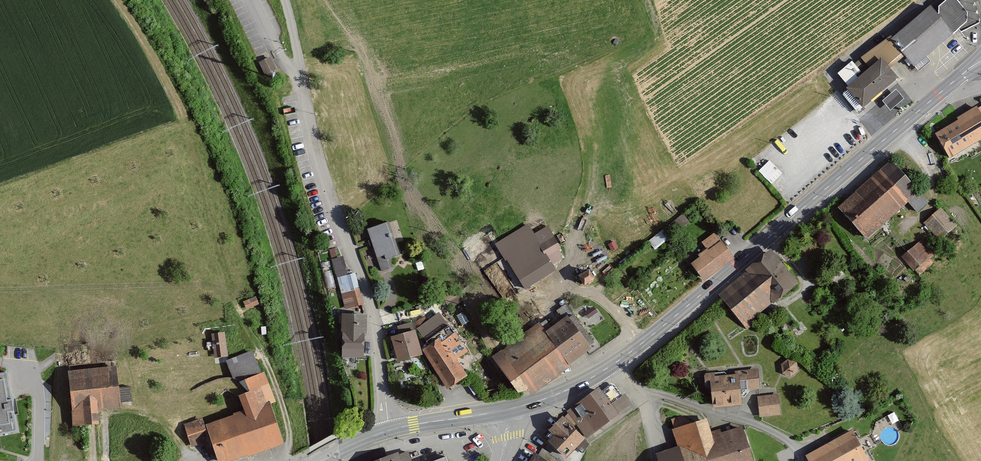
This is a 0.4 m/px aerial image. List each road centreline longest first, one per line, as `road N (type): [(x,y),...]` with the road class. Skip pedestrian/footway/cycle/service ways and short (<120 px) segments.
road 1 (secondary): [(612,365),(980,61)]
road 2 (residential): [(285,0),(321,169),(371,314),(389,430)]
road 3 (residential): [(639,389),(771,430),(792,444),(801,460)]
road 4 (track): [(279,460),(288,424),(232,296)]

